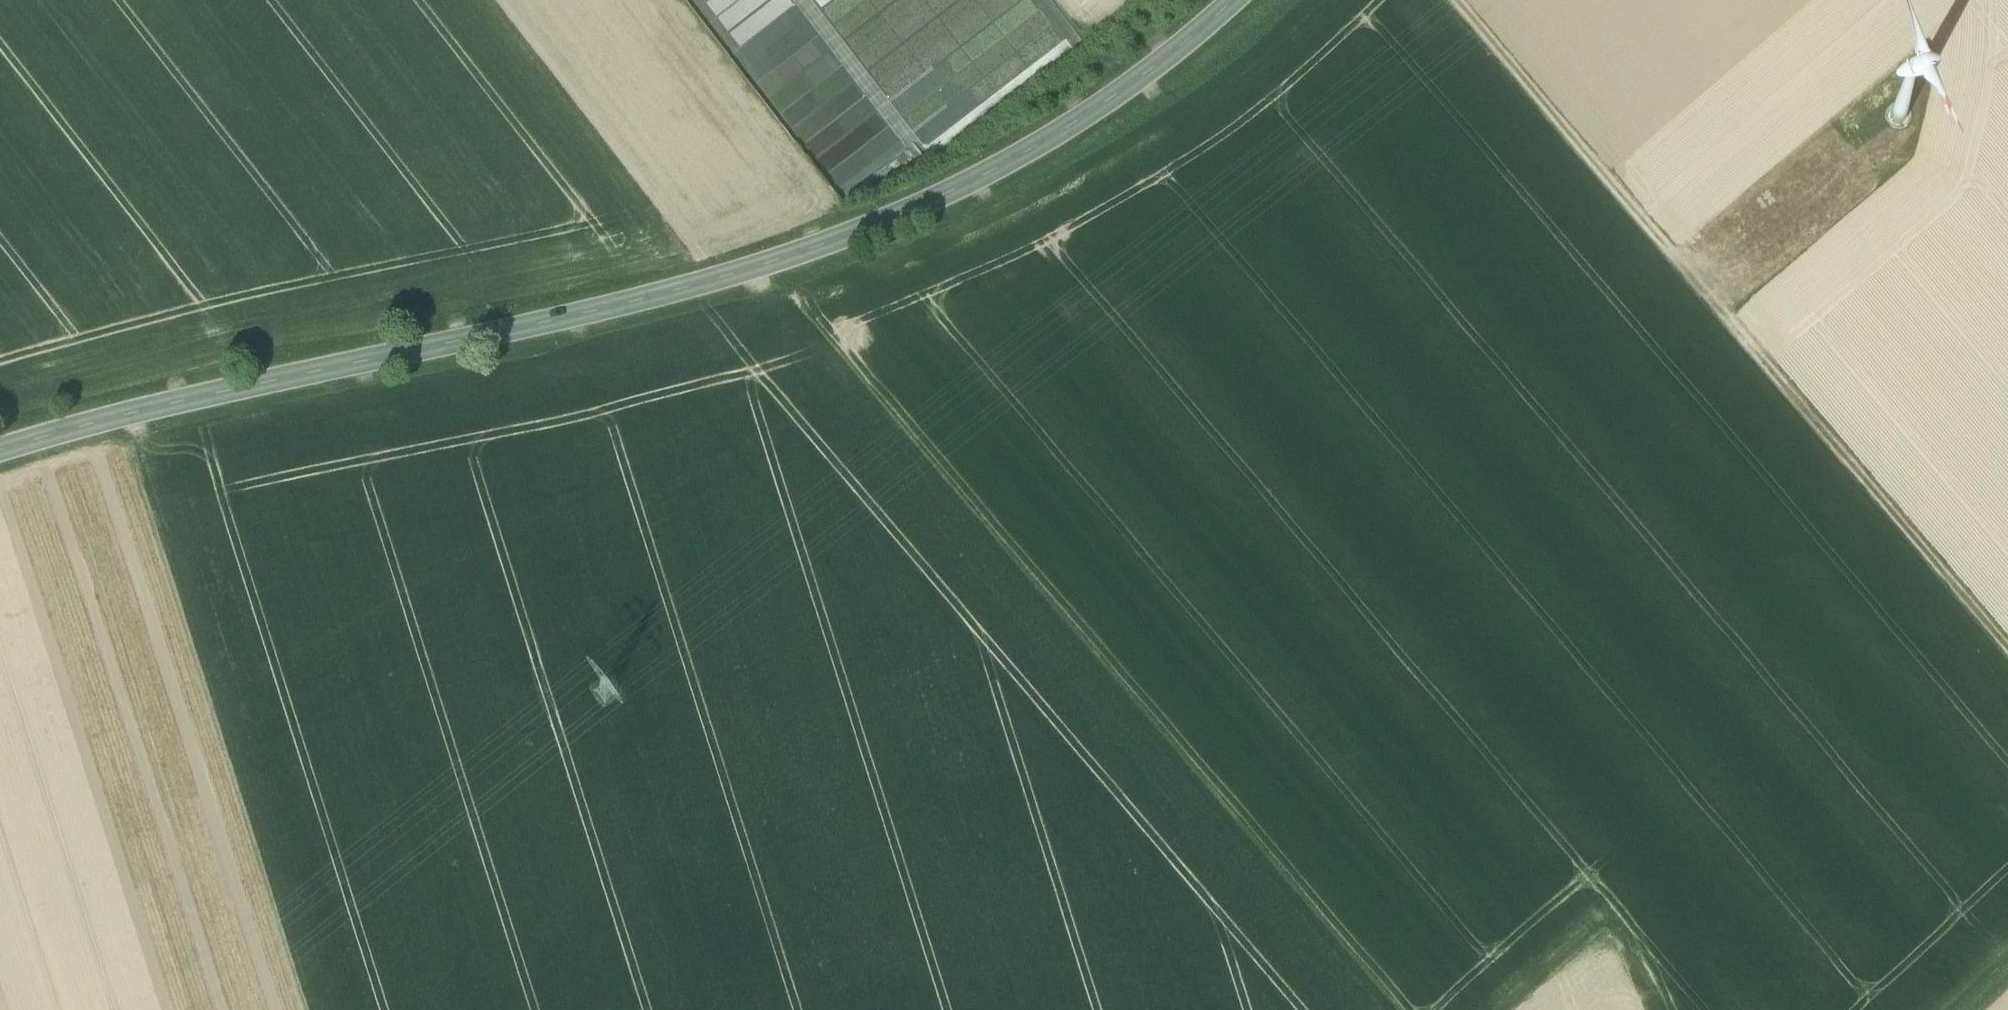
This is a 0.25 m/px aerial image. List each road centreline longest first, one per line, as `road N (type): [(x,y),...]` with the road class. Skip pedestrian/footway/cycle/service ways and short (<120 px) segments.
road 1 (tertiary): [(0,452),(181,400),(546,324),(745,272),(907,214),(1033,148),(1139,79),(1235,0)]
road 2 (track): [(1454,0),(2007,650)]
road 3 (track): [(907,214),(757,0)]

